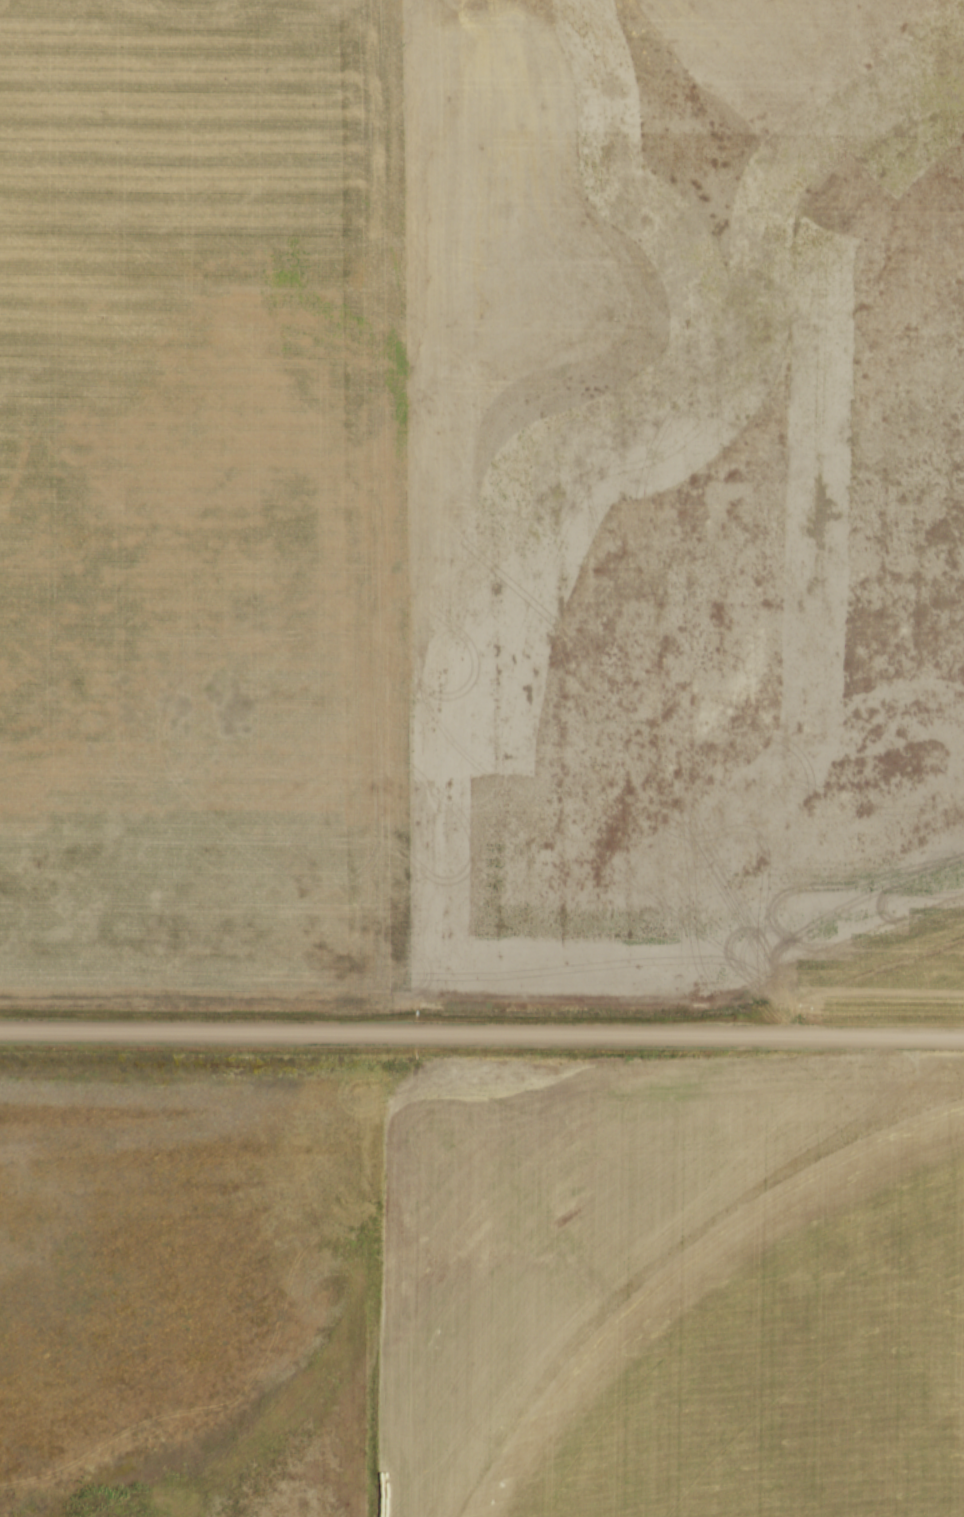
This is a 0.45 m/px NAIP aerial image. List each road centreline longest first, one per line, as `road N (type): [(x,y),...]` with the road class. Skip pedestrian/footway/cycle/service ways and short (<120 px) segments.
road 1 (residential): [(0,1032),(963,1039)]

